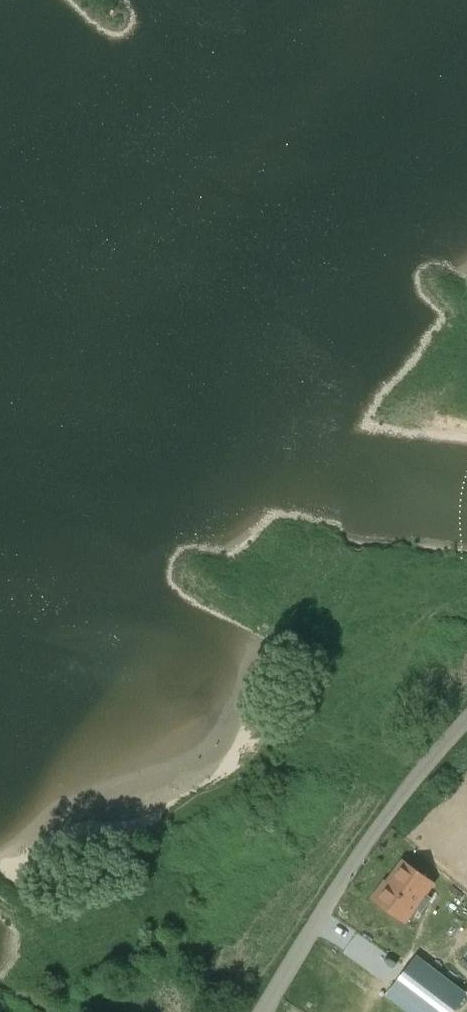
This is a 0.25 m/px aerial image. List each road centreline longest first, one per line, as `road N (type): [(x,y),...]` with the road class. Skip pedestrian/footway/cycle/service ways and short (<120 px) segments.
road 1 (unclassified): [(265,1011),(366,843),(466,723)]

